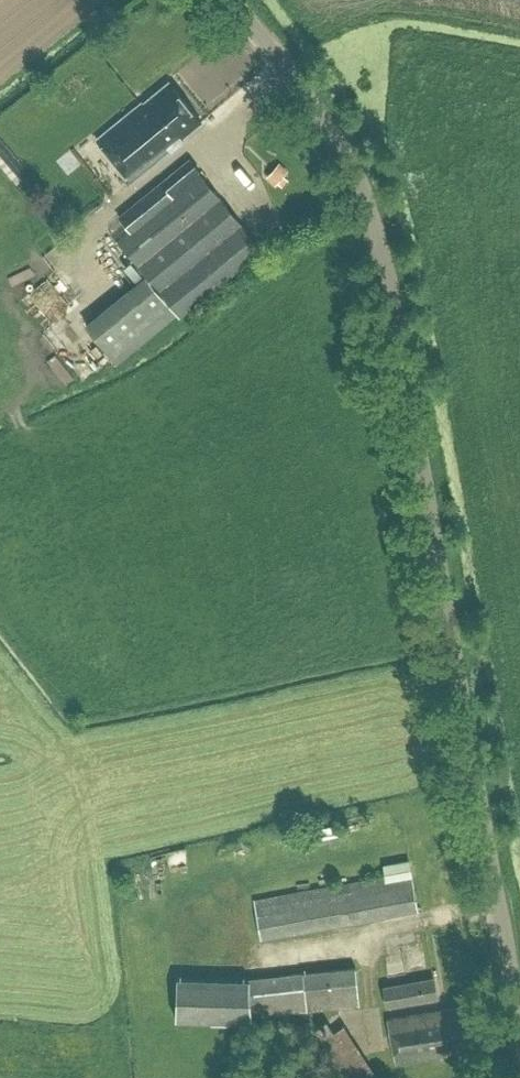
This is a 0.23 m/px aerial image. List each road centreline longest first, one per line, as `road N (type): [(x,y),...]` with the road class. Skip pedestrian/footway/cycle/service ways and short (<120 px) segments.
road 1 (unclassified): [(519,1019),(379,240),(331,132),(234,0)]

